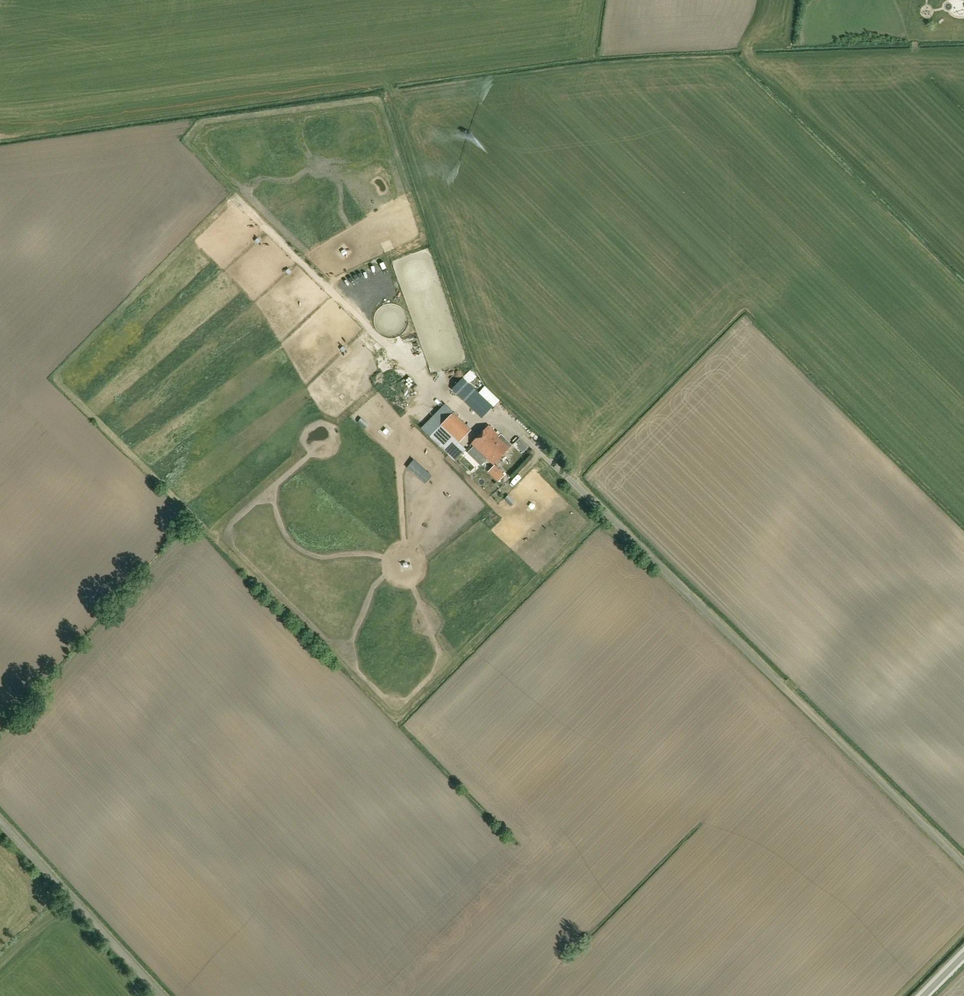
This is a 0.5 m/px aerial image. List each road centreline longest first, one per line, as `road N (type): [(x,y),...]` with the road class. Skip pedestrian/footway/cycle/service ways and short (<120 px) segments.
road 1 (unclassified): [(163,995),(0,821)]

